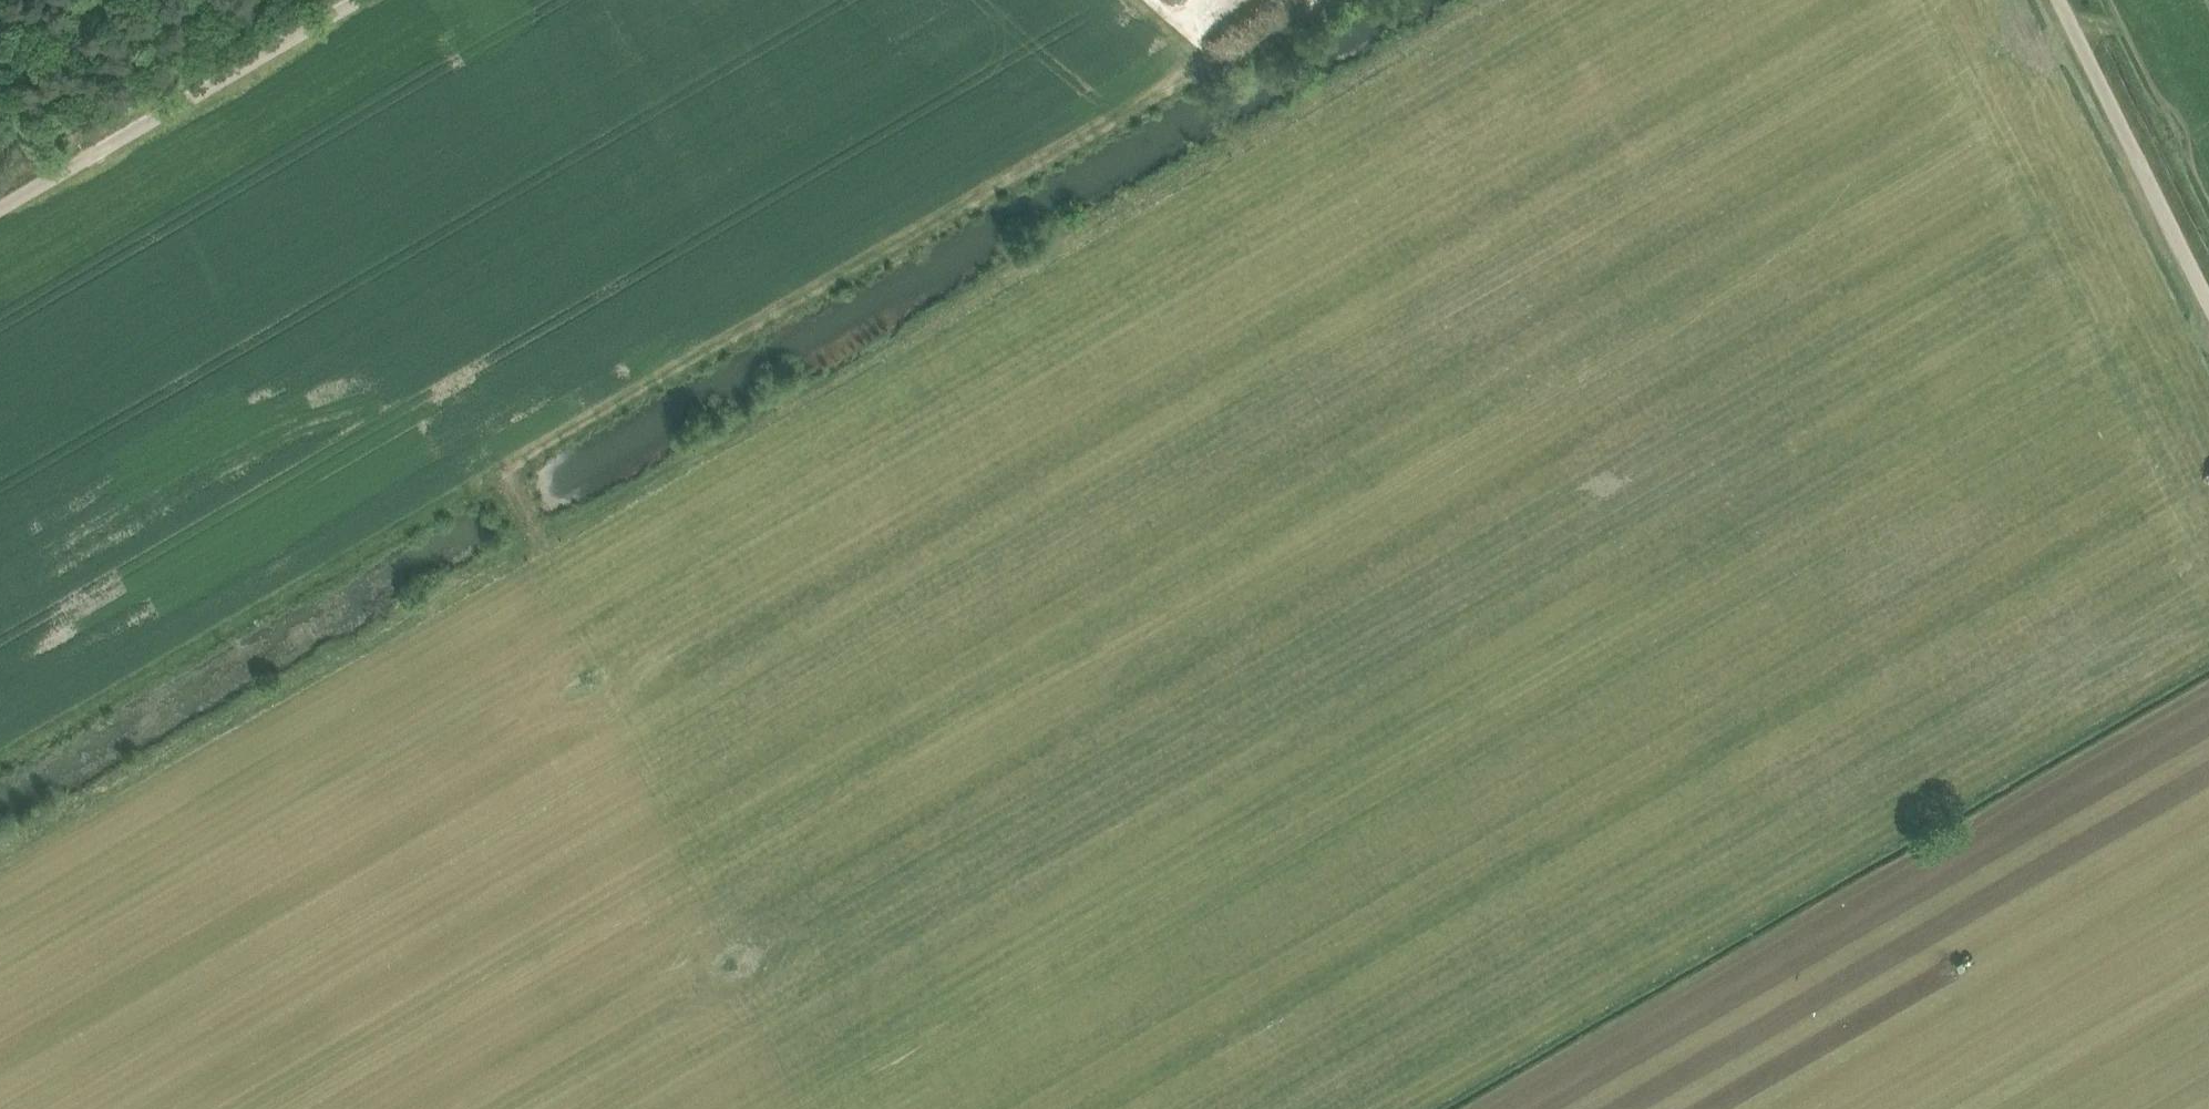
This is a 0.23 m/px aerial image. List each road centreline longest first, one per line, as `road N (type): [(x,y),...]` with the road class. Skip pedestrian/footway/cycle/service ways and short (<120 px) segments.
road 1 (unclassified): [(0,216),(377,0)]
road 2 (track): [(2208,300),(2060,0)]

